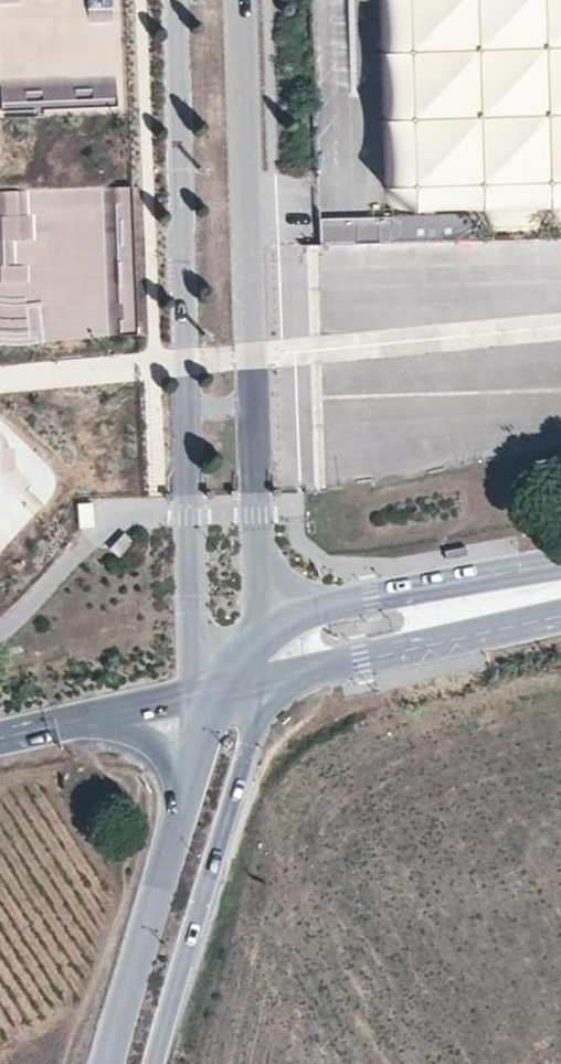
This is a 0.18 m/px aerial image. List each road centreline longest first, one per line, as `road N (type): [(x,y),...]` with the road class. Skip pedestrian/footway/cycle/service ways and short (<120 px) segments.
road 1 (residential): [(175,0),(199,690)]
road 2 (residential): [(253,641),(241,0)]
road 3 (secondary): [(159,1063),(251,741),(255,681)]
road 4 (tertiary): [(560,569),(367,605),(253,641)]
road 5 (tertiary): [(255,681),(560,613)]
road 6 (secondary): [(184,800),(111,1063)]
road 7 (secondary): [(100,713),(164,757),(184,800)]

